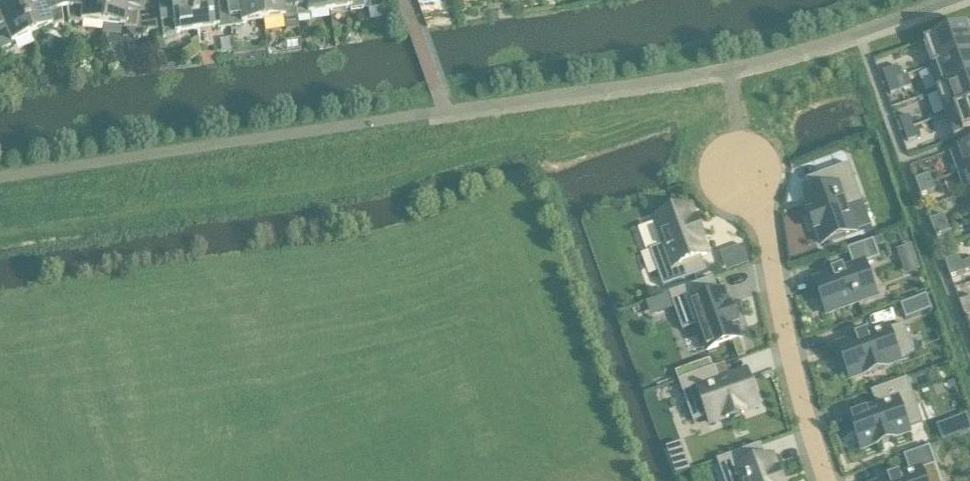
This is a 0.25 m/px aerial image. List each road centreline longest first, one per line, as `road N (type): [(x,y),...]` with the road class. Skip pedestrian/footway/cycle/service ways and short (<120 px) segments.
road 1 (residential): [(753,202),(827,480)]
road 2 (residential): [(753,202),(769,185),(770,162),(754,144),(731,142),(714,153),(707,173),(722,200),(743,205)]

